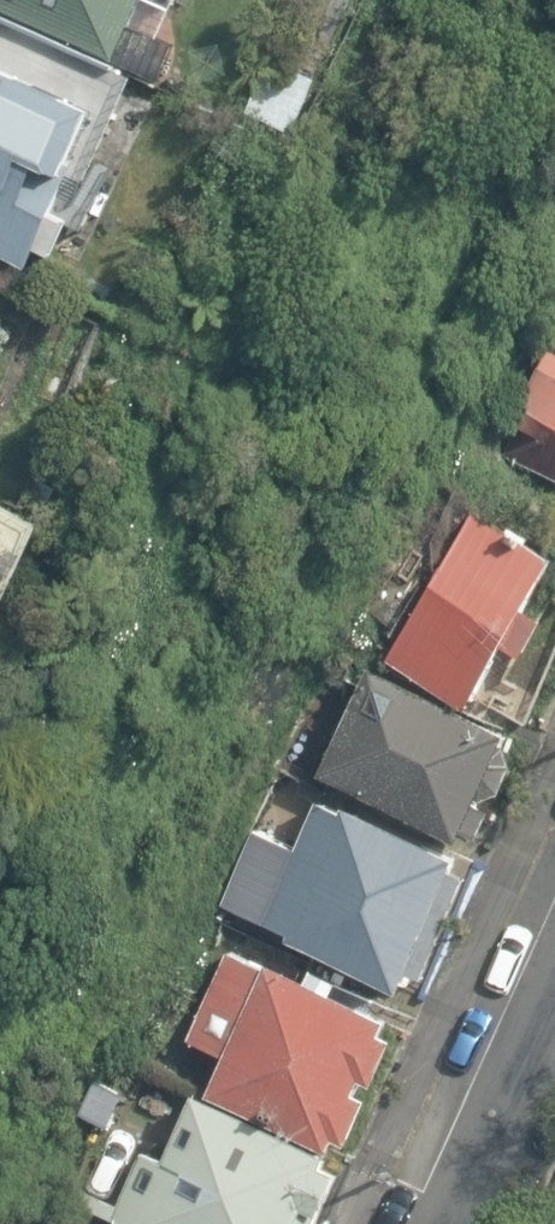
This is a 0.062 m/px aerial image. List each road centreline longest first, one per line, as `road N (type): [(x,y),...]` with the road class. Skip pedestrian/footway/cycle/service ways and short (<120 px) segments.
road 1 (residential): [(554,1013),(446,1223)]

